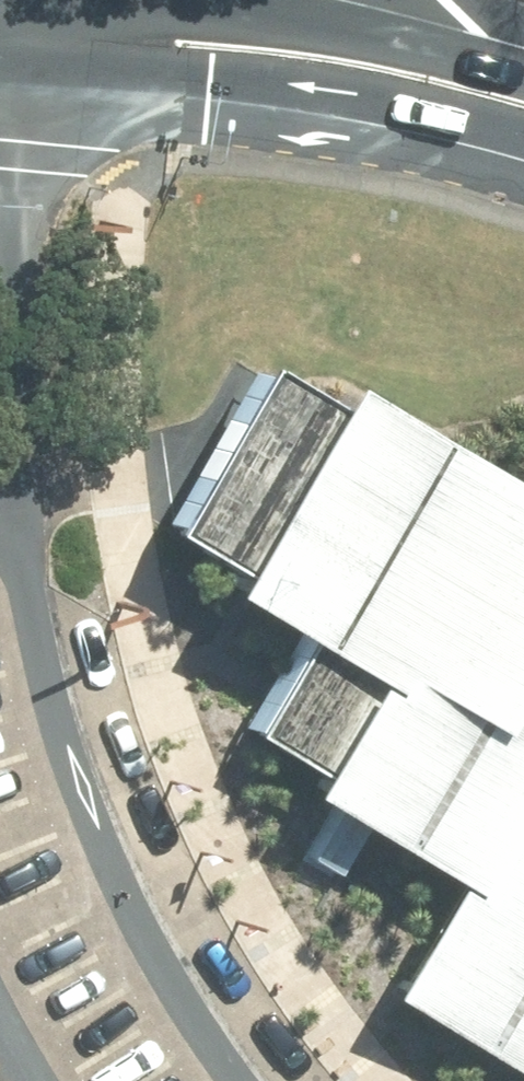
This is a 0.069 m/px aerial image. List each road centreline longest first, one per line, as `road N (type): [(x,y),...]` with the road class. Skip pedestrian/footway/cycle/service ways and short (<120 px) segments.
road 1 (residential): [(26,85),(26,588),(44,672),(116,884),(229,1080)]
road 2 (primary): [(523,161),(372,125),(26,85)]
road 3 (primary): [(158,0),(329,22),(523,73)]

